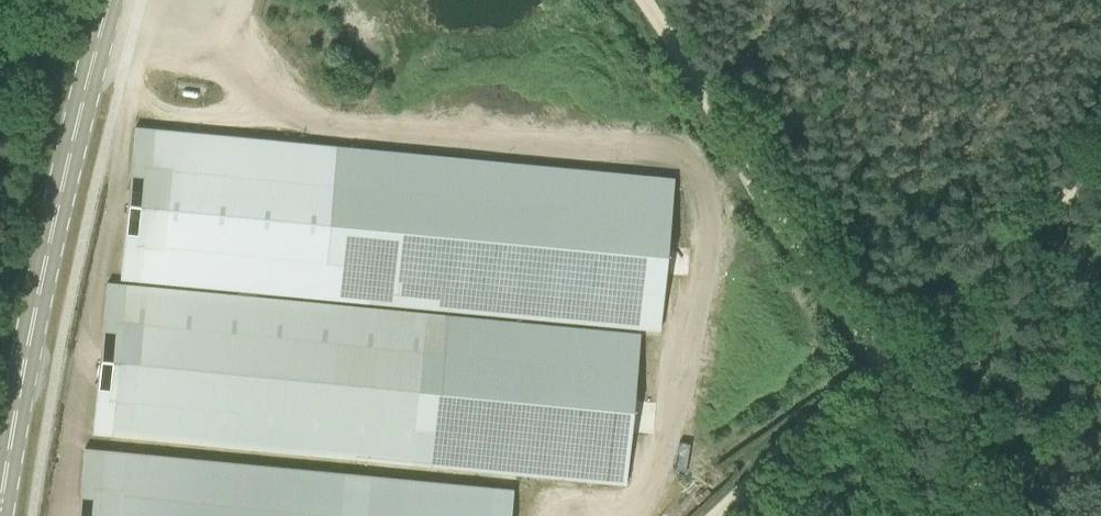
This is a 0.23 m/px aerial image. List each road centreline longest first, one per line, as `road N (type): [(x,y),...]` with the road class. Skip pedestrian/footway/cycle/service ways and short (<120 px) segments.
road 1 (primary): [(0,515),(73,133),(114,0)]
road 2 (track): [(647,0),(896,348)]
road 3 (track): [(896,348),(1100,150)]
road 4 (track): [(896,348),(725,515)]
road 5 (track): [(896,348),(1012,515)]

